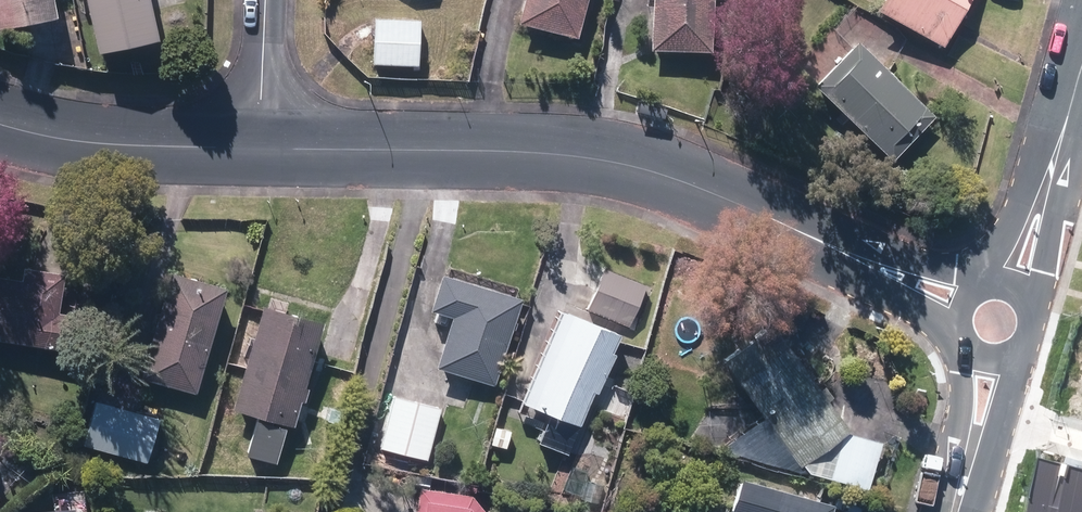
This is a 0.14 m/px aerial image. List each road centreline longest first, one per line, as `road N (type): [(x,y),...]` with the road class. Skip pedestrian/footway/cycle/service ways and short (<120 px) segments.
road 1 (residential): [(263,149),(569,153),(724,199),(964,306)]
road 2 (residential): [(0,123),(117,144),(263,149)]
road 3 (residential): [(1010,287),(1081,61)]
road 4 (residential): [(957,511),(991,358)]
road 5 (residential): [(263,149),(269,0)]

